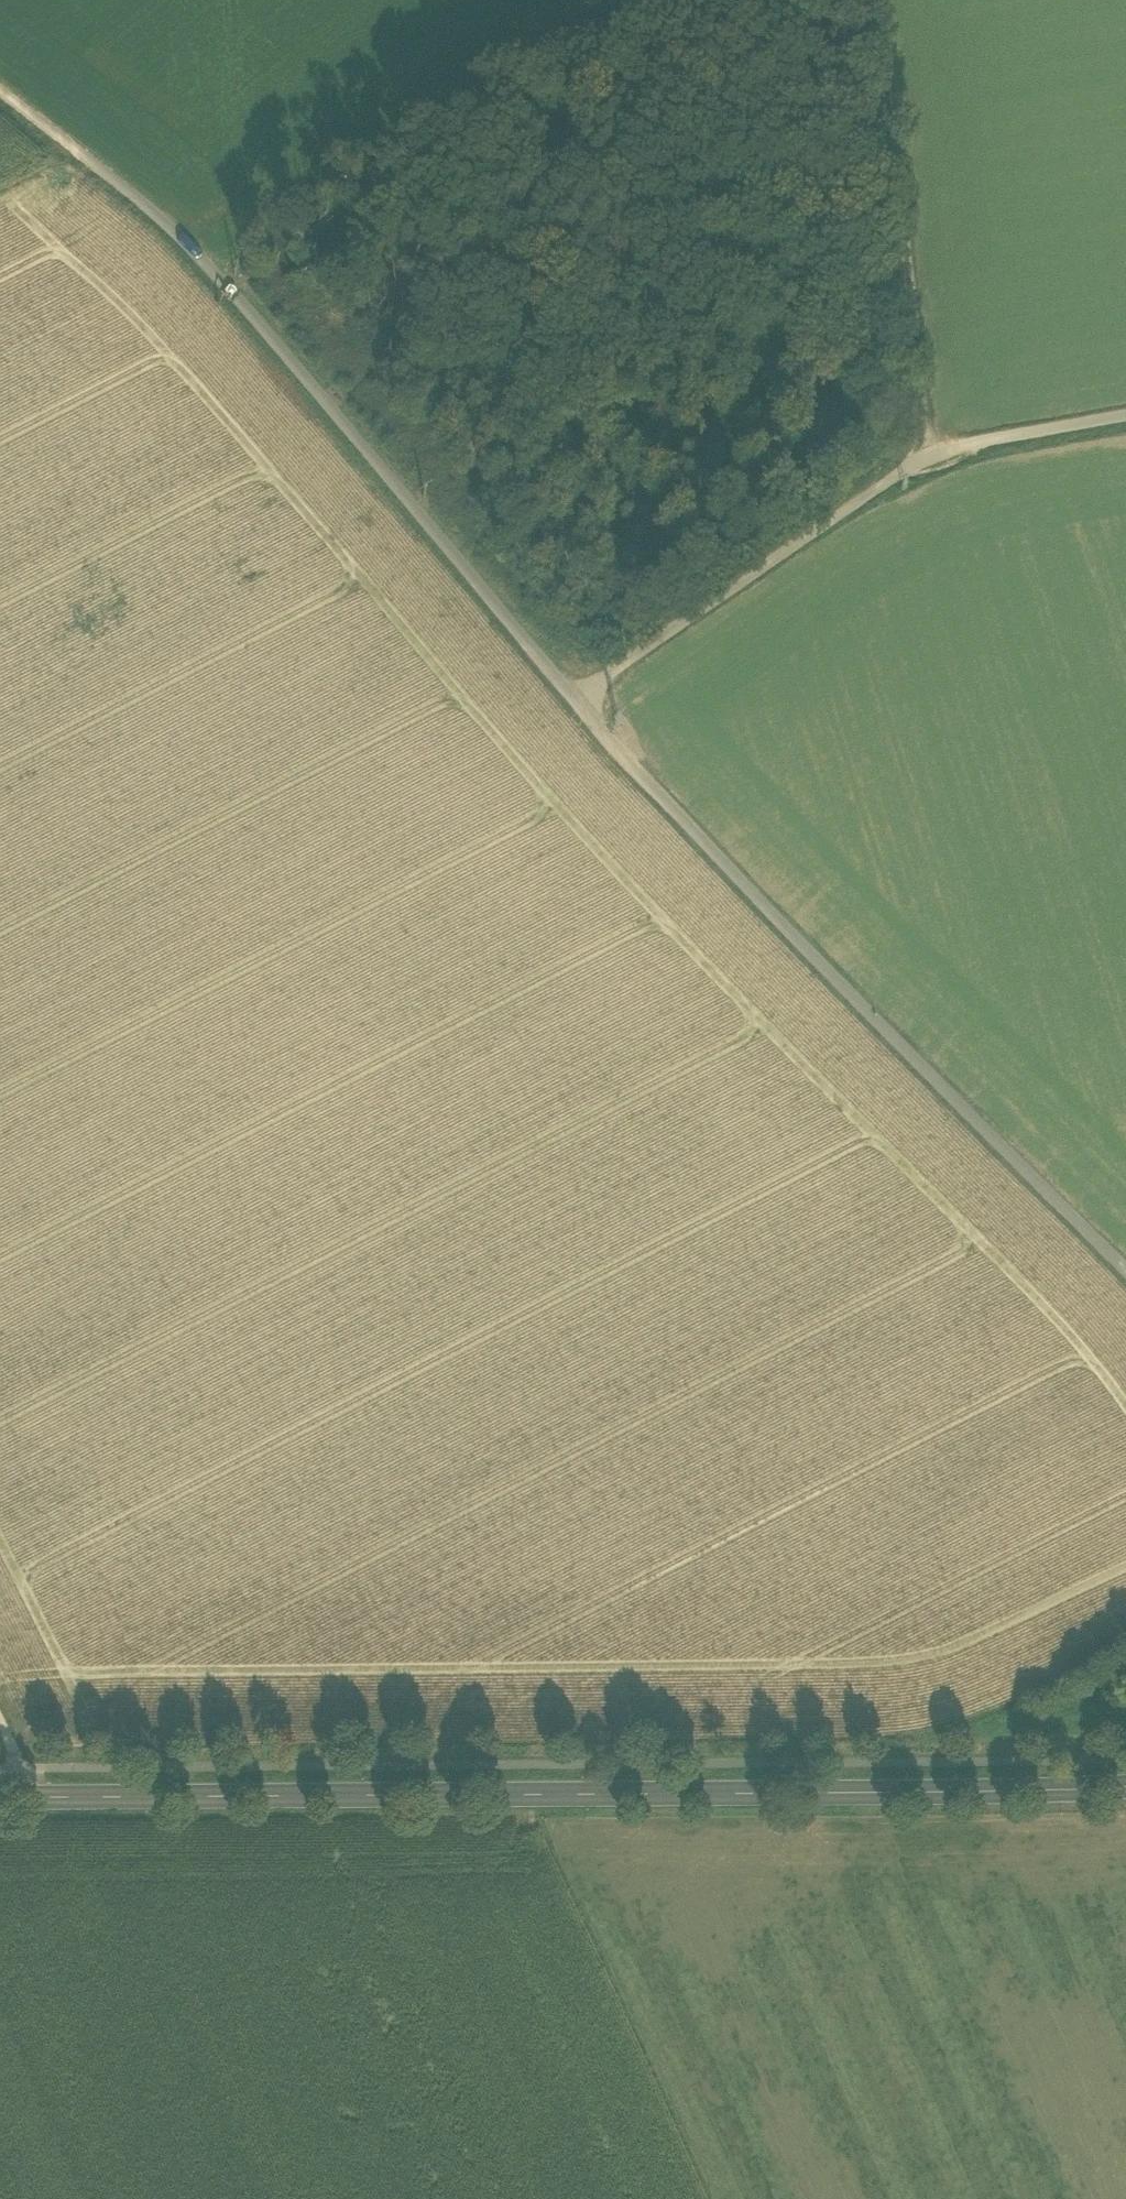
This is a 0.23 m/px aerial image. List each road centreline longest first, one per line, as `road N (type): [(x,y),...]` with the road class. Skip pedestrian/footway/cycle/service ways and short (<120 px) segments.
road 1 (unclassified): [(0,87),(112,173),(199,254),(576,699),(773,915),(1125,1272)]
road 2 (tertiary): [(0,1798),(1125,1785)]
road 3 (track): [(576,699),(931,455),(1125,418)]
road 4 (track): [(875,0),(931,455)]

